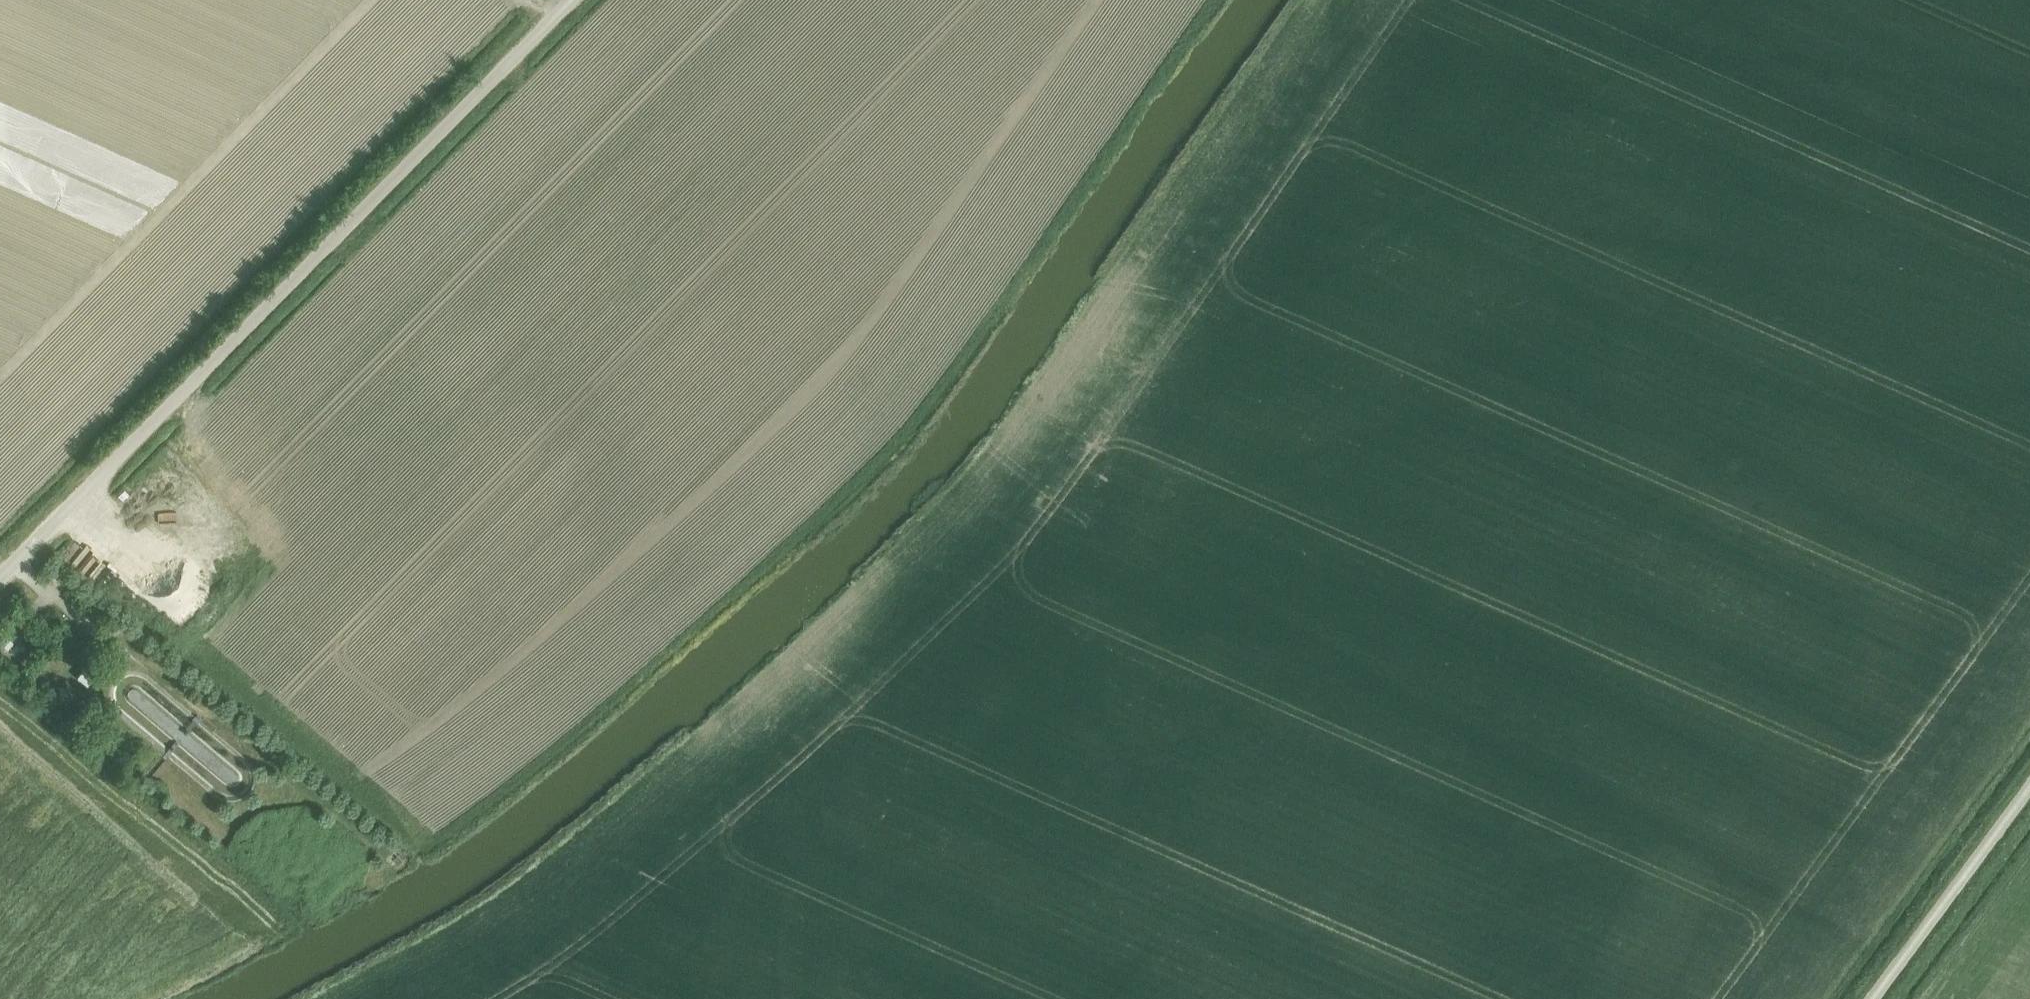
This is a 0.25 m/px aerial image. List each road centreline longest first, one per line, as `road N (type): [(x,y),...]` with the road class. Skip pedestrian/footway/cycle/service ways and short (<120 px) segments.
road 1 (unclassified): [(0,576),(560,0)]
road 2 (unclassified): [(1869,998),(2029,783)]

